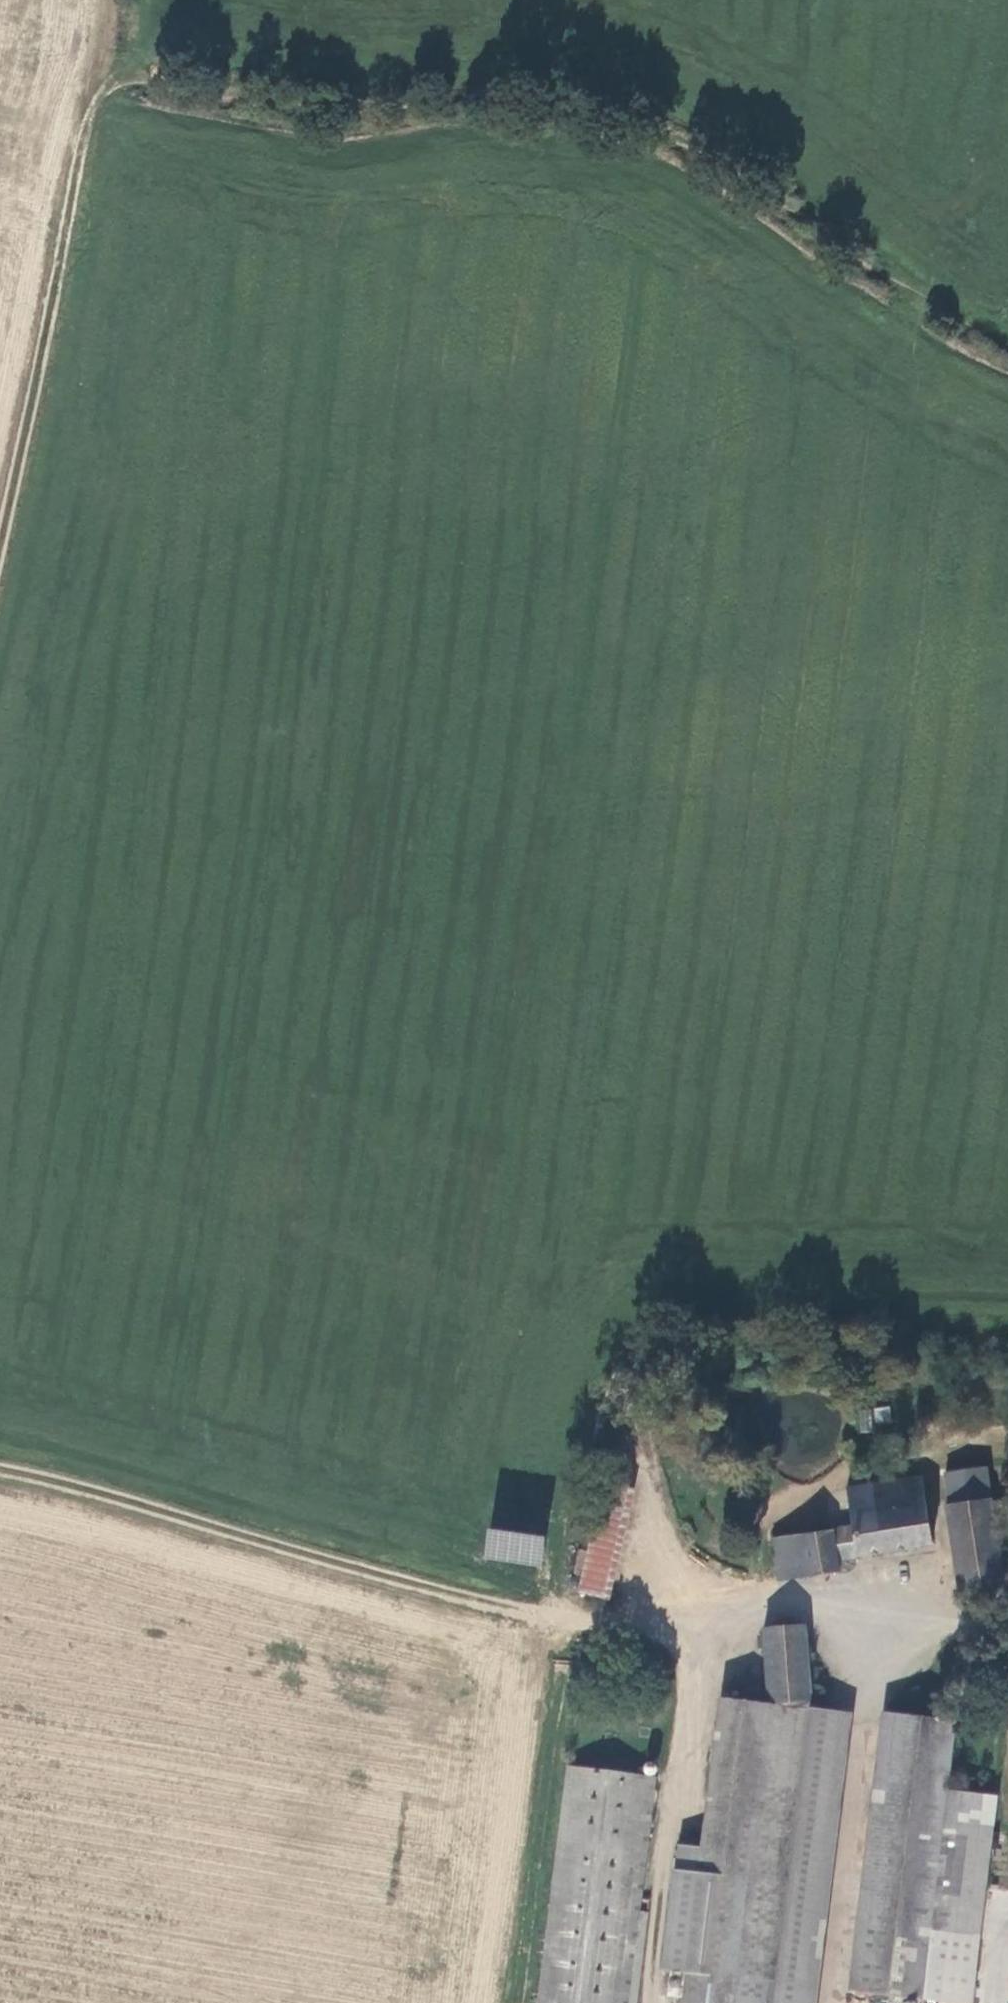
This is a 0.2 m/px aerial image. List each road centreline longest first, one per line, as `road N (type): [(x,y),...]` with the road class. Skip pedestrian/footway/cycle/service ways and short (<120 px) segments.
road 1 (track): [(0,1471),(546,1615)]
road 2 (track): [(0,581),(86,114),(118,74)]

